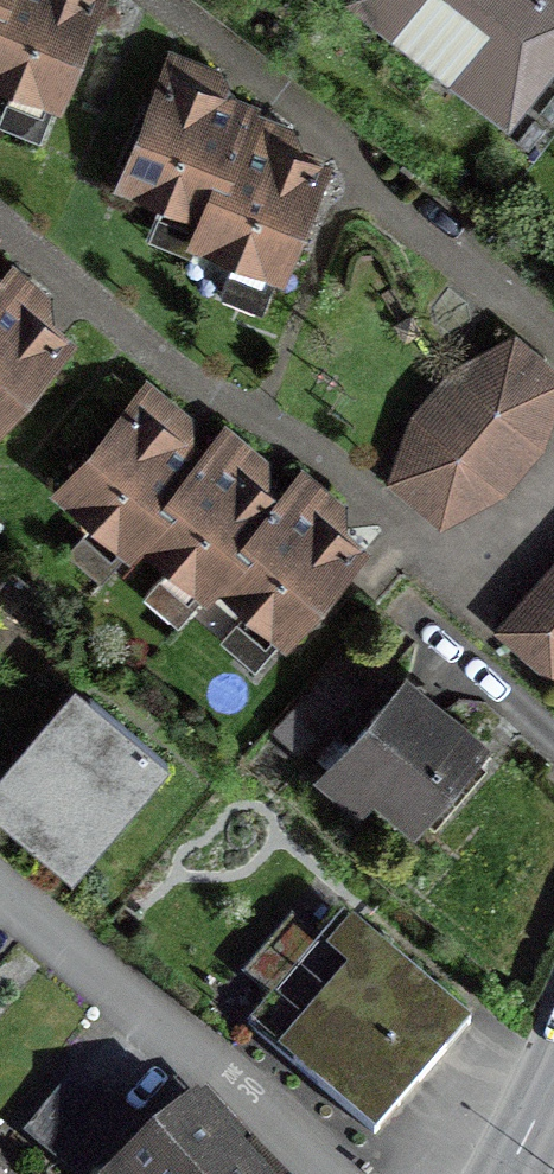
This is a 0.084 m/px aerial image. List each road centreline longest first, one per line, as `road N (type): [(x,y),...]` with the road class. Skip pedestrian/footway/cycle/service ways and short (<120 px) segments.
road 1 (residential): [(332,1173),(0,892)]
road 2 (residential): [(394,523),(482,577),(553,513)]
road 3 (residential): [(400,221),(553,334)]

